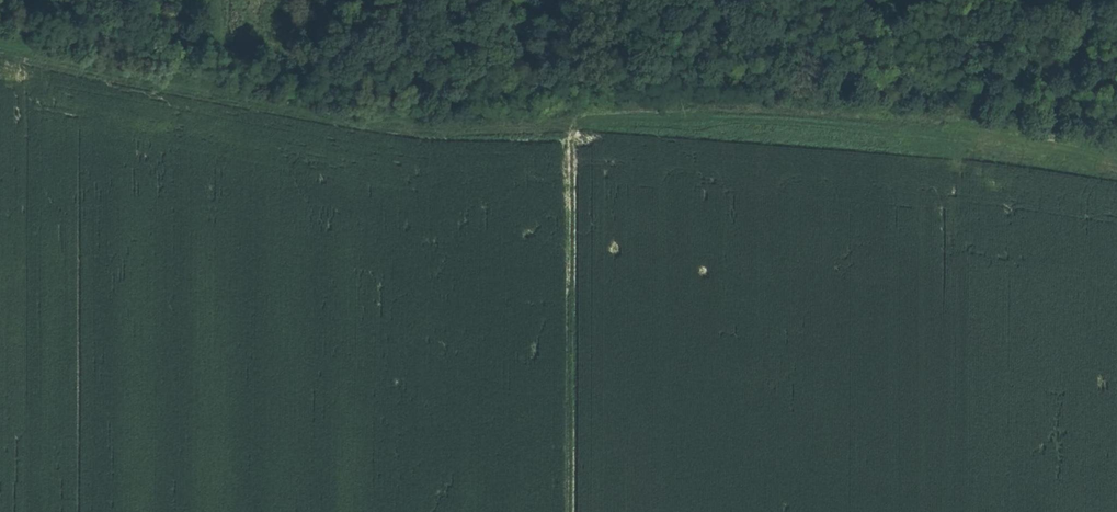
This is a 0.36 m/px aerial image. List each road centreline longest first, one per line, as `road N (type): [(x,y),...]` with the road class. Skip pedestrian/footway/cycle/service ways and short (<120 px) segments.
road 1 (track): [(0,50),(402,129),(502,132),(710,112),(977,131),(1116,160)]
road 2 (track): [(549,0),(1116,51)]
road 3 (track): [(570,122),(569,511)]

